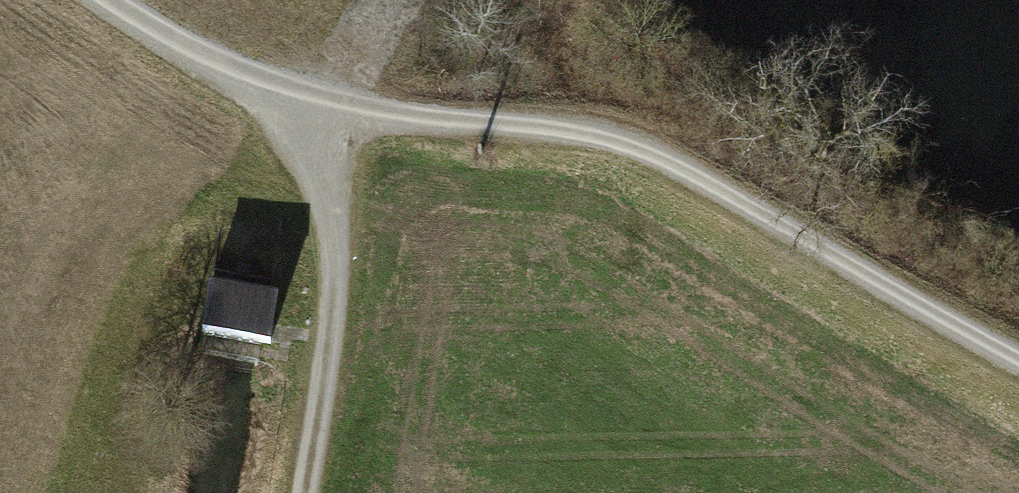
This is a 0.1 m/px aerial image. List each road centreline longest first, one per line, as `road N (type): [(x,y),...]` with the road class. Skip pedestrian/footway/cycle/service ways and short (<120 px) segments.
road 1 (track): [(641,146),(1018,360)]
road 2 (track): [(307,492),(336,222),(336,111)]
road 3 (track): [(641,146),(484,120),(336,111)]
road 4 (track): [(336,111),(260,91),(98,0)]

